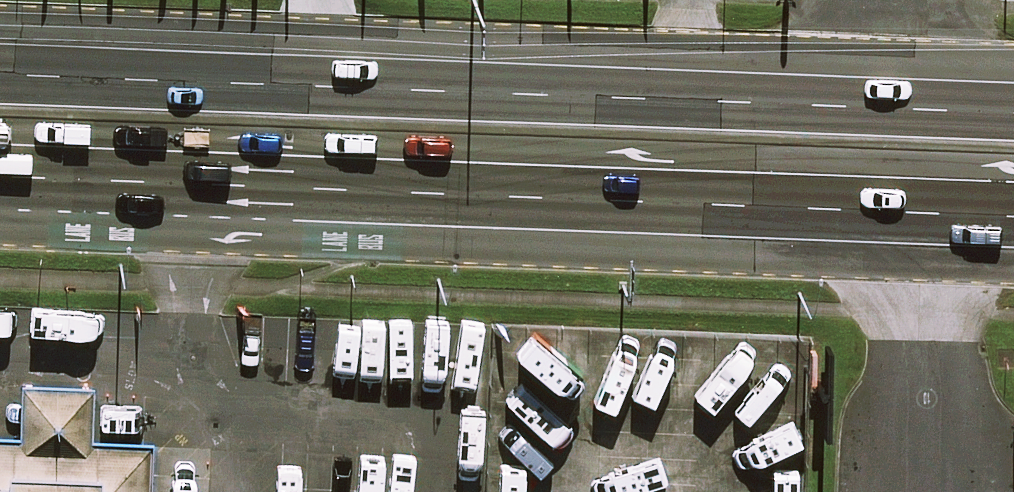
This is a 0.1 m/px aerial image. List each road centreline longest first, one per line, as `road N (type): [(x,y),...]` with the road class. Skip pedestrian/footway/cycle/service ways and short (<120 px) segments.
road 1 (trunk): [(0,73),(1013,114)]
road 2 (trunk): [(1013,214),(0,179)]

